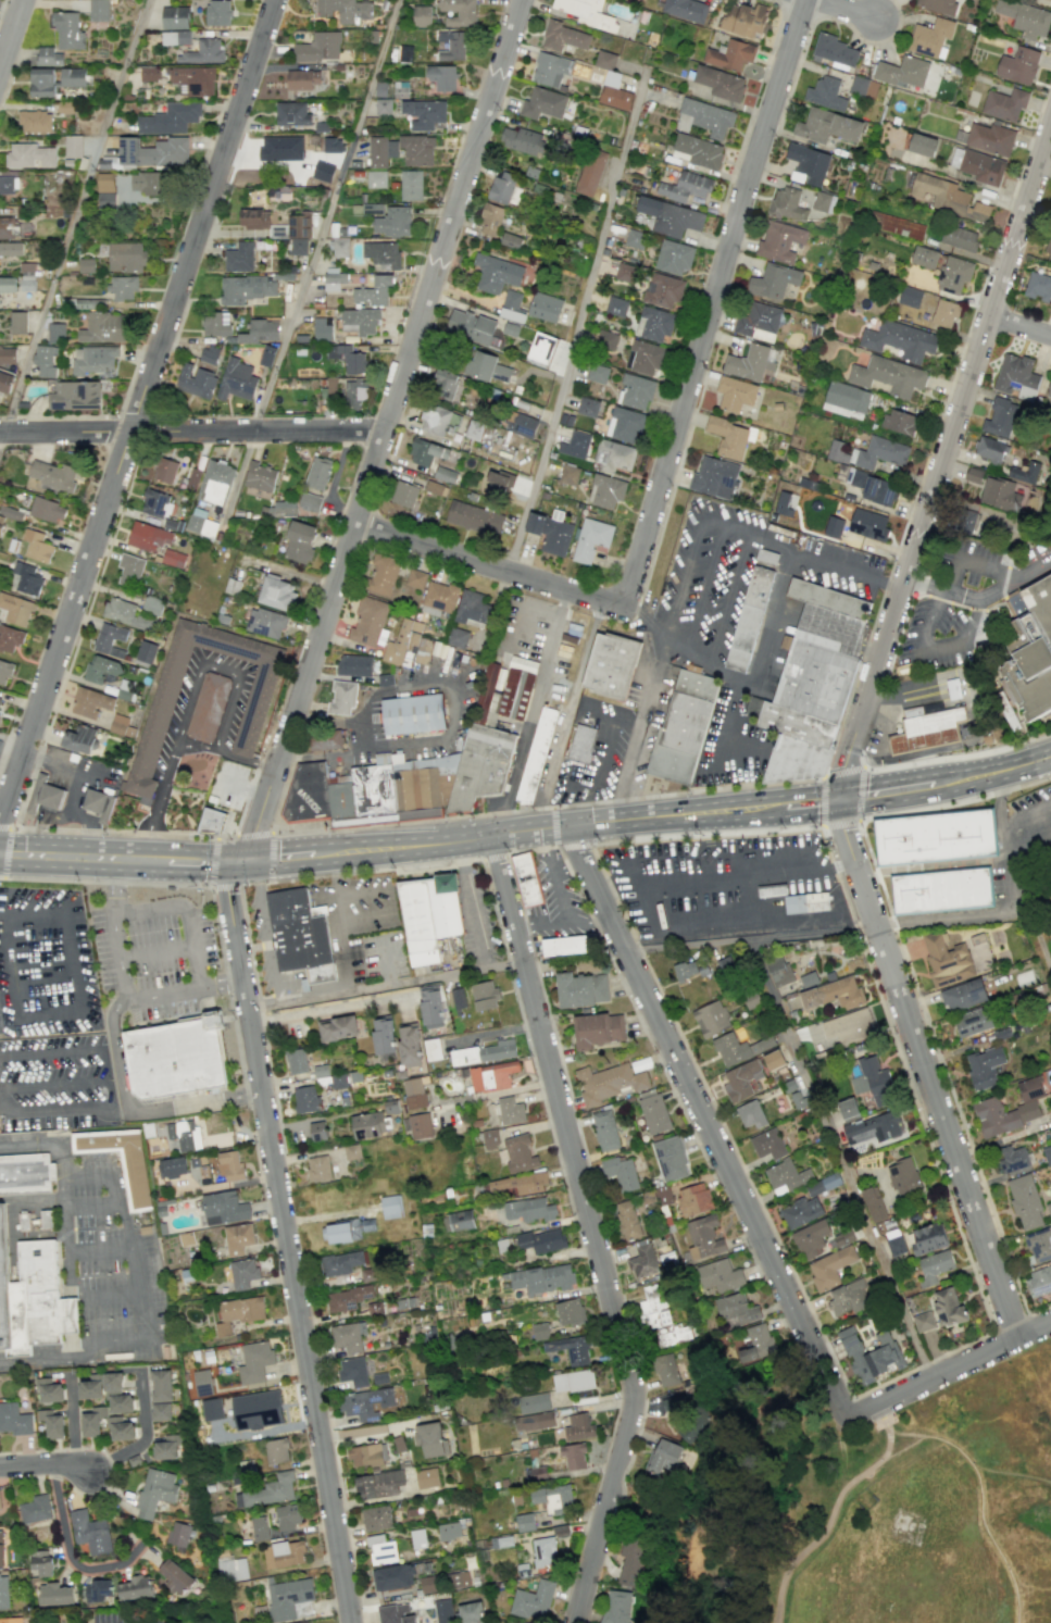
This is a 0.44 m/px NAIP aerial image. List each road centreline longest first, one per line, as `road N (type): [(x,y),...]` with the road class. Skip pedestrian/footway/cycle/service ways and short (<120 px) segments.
road 1 (primary): [(0,853),(258,860),(492,840),(841,799),(1050,756)]
road 2 (residential): [(240,860),(521,0)]
road 3 (residential): [(0,821),(274,0)]
road 4 (residential): [(575,1622),(628,1427),(631,1371),(492,840)]
road 5 (residential): [(352,1622),(225,886),(240,860)]
road 6 (residential): [(841,799),(843,771),(1050,125)]
road 7 (residential): [(846,1419),(568,829)]
road 8 (residential): [(623,605),(805,0)]
road 9 (residential): [(1021,1338),(874,925),(841,799)]
road 10 (residential): [(0,435),(381,430)]
road 11 (residential): [(353,524),(623,605)]
road 12 (residential): [(0,1465),(90,1471),(139,1443),(137,1371)]
road 13 (residential): [(51,1463),(76,1565),(124,1561),(145,1539)]
road 14 (residential): [(875,1403),(1021,1338)]

